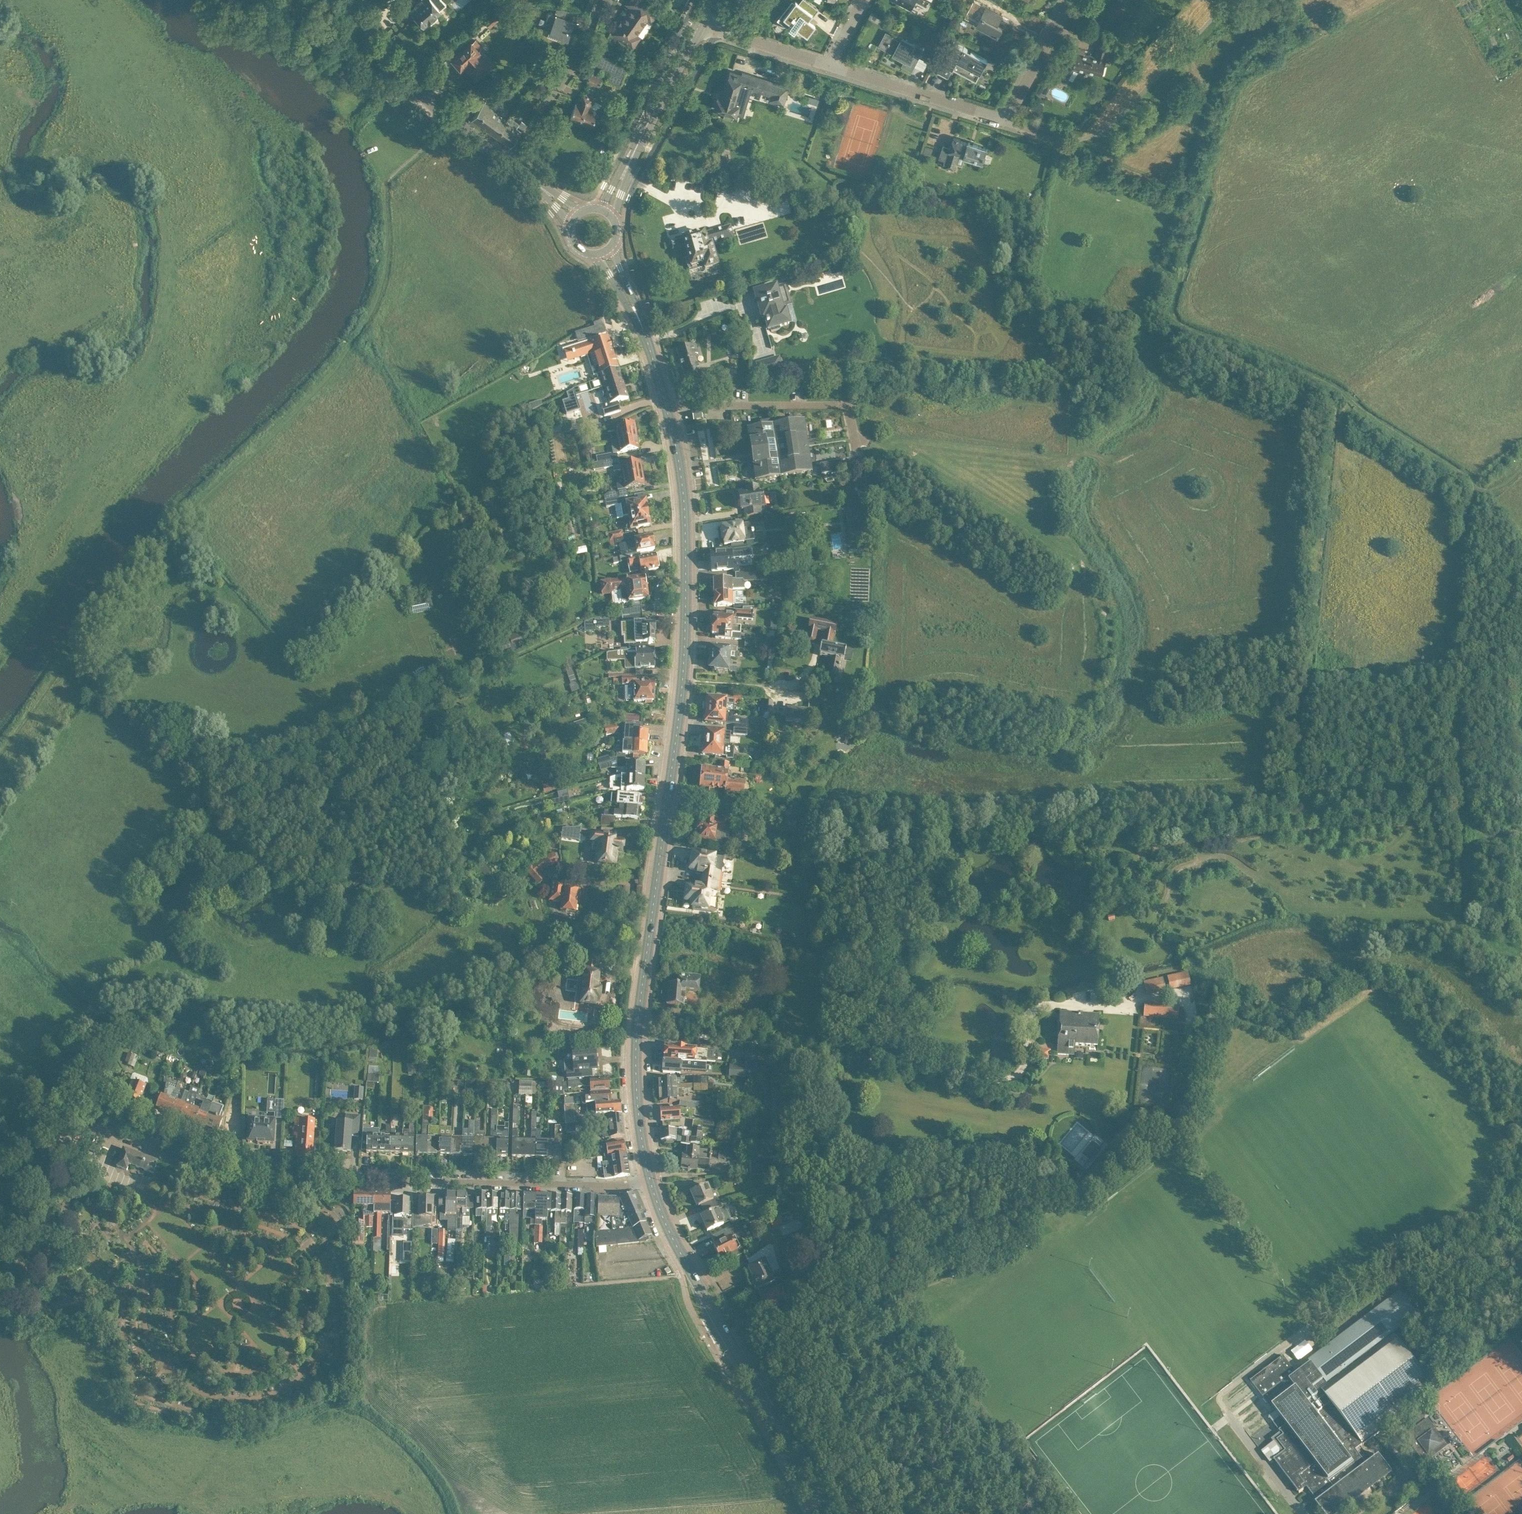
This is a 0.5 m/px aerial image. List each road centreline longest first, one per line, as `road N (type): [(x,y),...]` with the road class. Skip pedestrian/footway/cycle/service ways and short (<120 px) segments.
road 1 (secondary): [(638,1024),(687,643),(686,538),(680,461),(658,373),(607,257)]
road 2 (residential): [(1027,1071),(991,1078),(638,1024)]
road 3 (secondary): [(824,1513),(682,1259),(650,1180)]
road 4 (unclassified): [(650,1180),(310,1181)]
road 5 (residential): [(504,162),(422,94),(348,0)]
road 6 (track): [(1059,343),(1034,261),(1060,141)]
road 7 (secondary): [(610,207),(705,26)]
road 8 (residential): [(504,162),(576,64),(598,0)]
road 9 (residential): [(1005,120),(831,65)]
road 10 (unclassified): [(174,1149),(10,1080)]
road 11 (secondary): [(650,1180),(638,1117),(638,1024)]
road 12 (unclassified): [(310,1181),(260,1176),(174,1149)]
road 13 (residential): [(1005,120),(1069,0)]
road 14 (residential): [(831,65),(705,26)]

